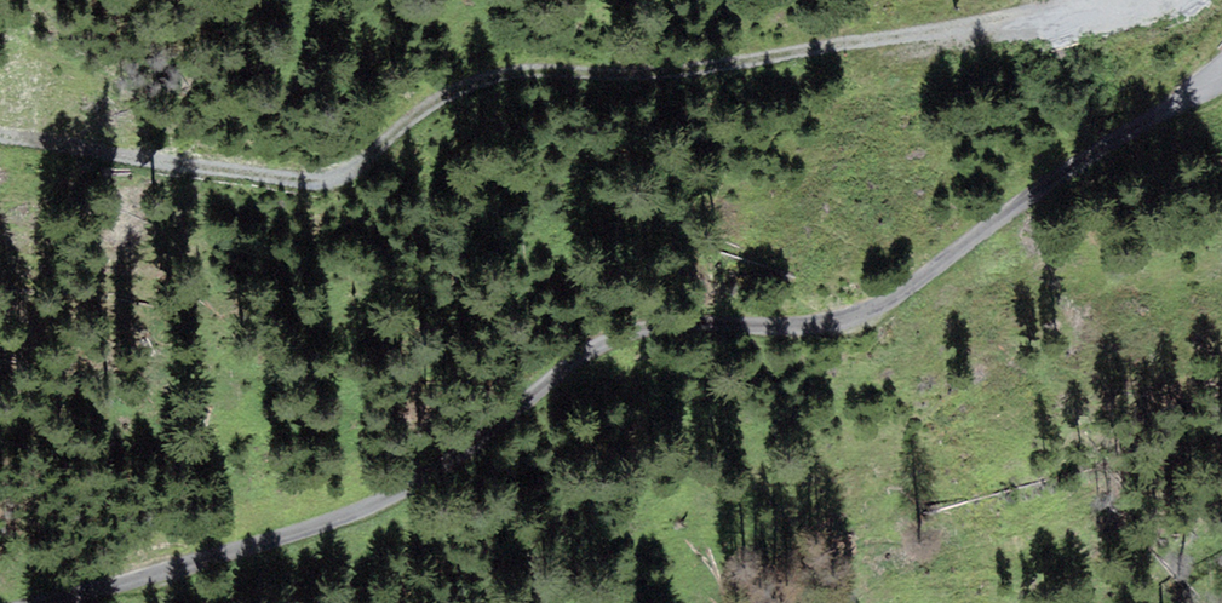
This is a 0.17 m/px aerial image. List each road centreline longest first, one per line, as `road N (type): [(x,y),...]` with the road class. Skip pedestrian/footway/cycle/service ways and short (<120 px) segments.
road 1 (unclassified): [(0,596),(382,485),(608,355),(798,325),(914,282),(1221,71)]
road 2 (track): [(1088,0),(917,48),(486,81),(303,196),(0,135)]

